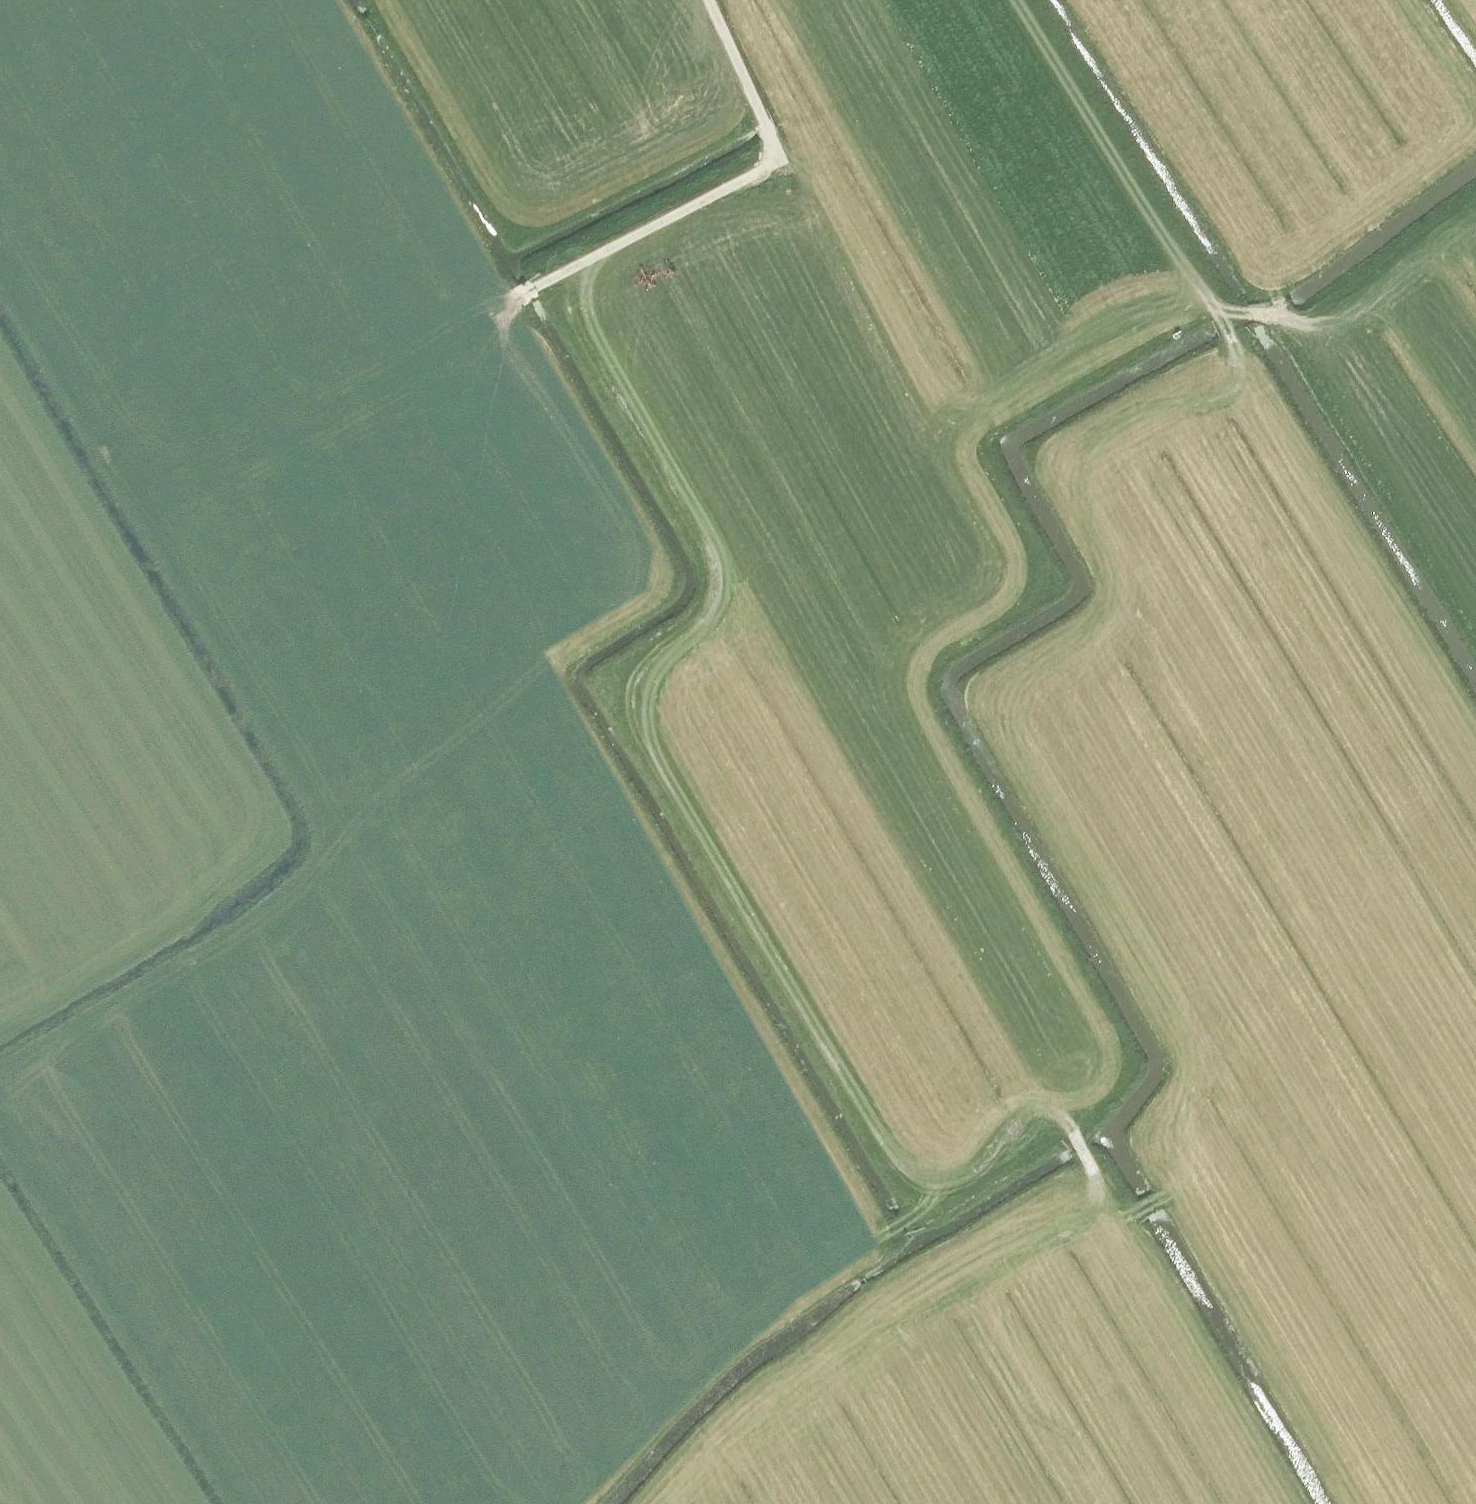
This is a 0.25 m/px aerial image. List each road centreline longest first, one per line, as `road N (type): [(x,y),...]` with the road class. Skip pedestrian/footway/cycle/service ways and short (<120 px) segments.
road 1 (track): [(574,270),(569,313),(712,561),(715,586),(707,614),(643,669),(632,721),(891,1162),(914,1185),(940,1193),(964,1185),(990,1167),(1032,1113),(1058,1114),(1078,1135),(1092,1172)]
road 2 (track): [(708,0),(780,164),(519,299)]

